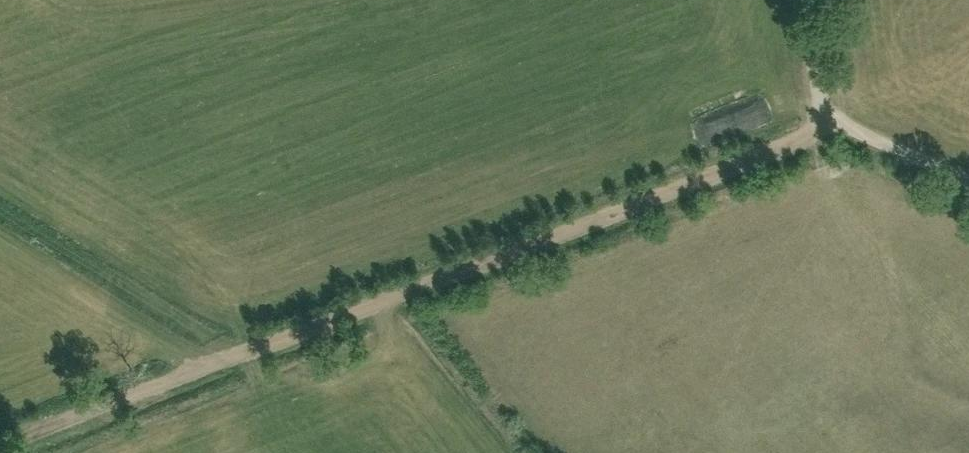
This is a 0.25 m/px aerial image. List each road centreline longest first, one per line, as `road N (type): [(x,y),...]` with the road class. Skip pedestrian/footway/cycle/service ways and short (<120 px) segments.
road 1 (track): [(835,116),(800,138),(229,357)]
road 2 (track): [(229,357),(0,208)]
road 3 (track): [(229,357),(0,447)]
road 4 (track): [(968,181),(835,116)]
road 5 (track): [(835,116),(816,84),(801,0)]

